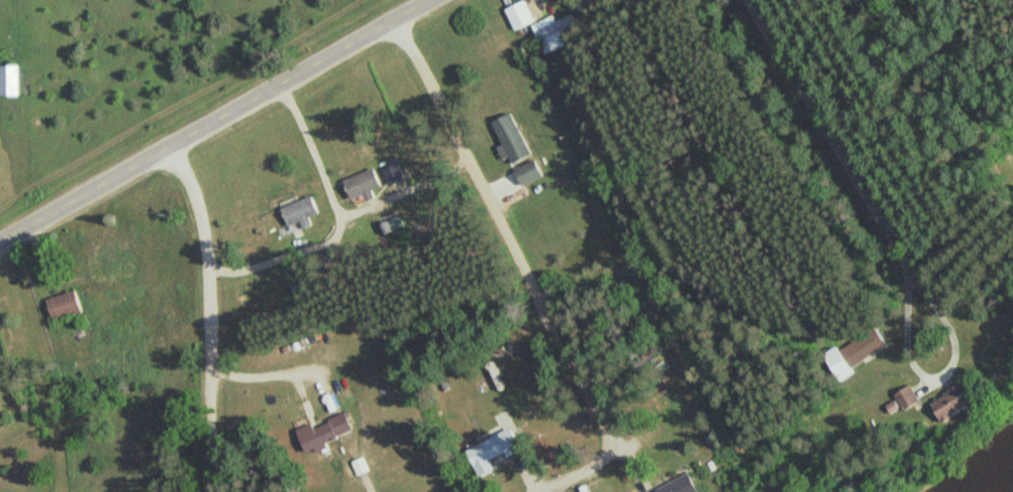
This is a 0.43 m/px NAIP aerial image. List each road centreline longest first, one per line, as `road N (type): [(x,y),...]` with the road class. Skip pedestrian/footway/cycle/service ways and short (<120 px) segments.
road 1 (residential): [(546,491),(612,448),(474,161),(394,20)]
road 2 (residential): [(0,239),(431,0)]
road 3 (residential): [(172,143),(209,240),(213,491)]

